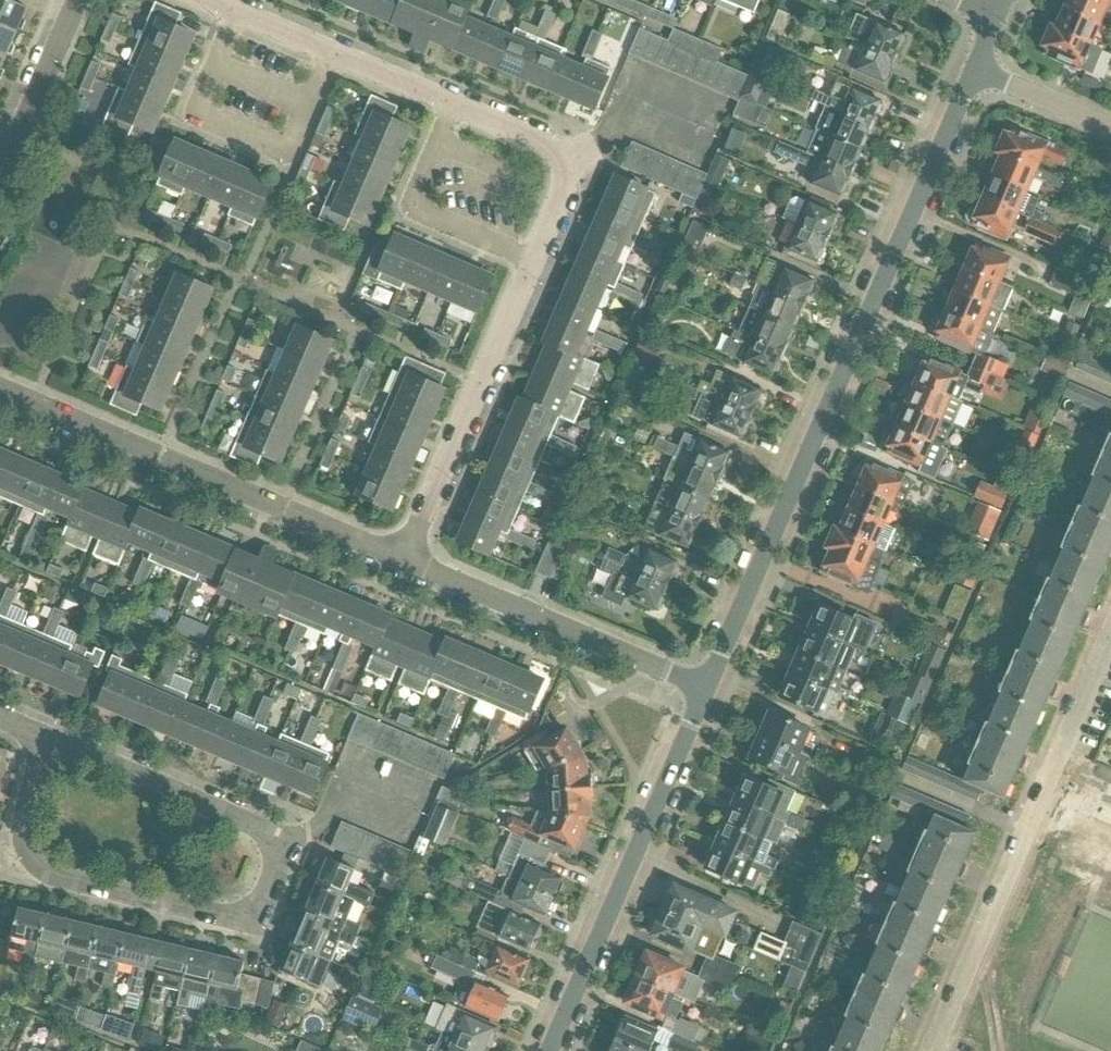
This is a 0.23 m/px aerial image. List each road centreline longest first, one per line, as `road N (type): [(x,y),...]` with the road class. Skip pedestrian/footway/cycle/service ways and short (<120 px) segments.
road 1 (residential): [(410,558),(579,158),(208,0)]
road 2 (residential): [(709,686),(976,69)]
road 3 (residential): [(931,1050),(1110,634)]
road 4 (residential): [(410,558),(0,384)]
road 5 (residential): [(49,737),(29,844),(47,868),(253,917),(270,913),(292,839)]
road 6 (residential): [(550,1050),(709,686)]
road 7 (residential): [(709,686),(410,558)]
road 8 (residential): [(292,839),(49,737)]
road 9 (residential): [(0,154),(25,133),(82,0)]
road 10 (residential): [(1110,124),(976,69)]

